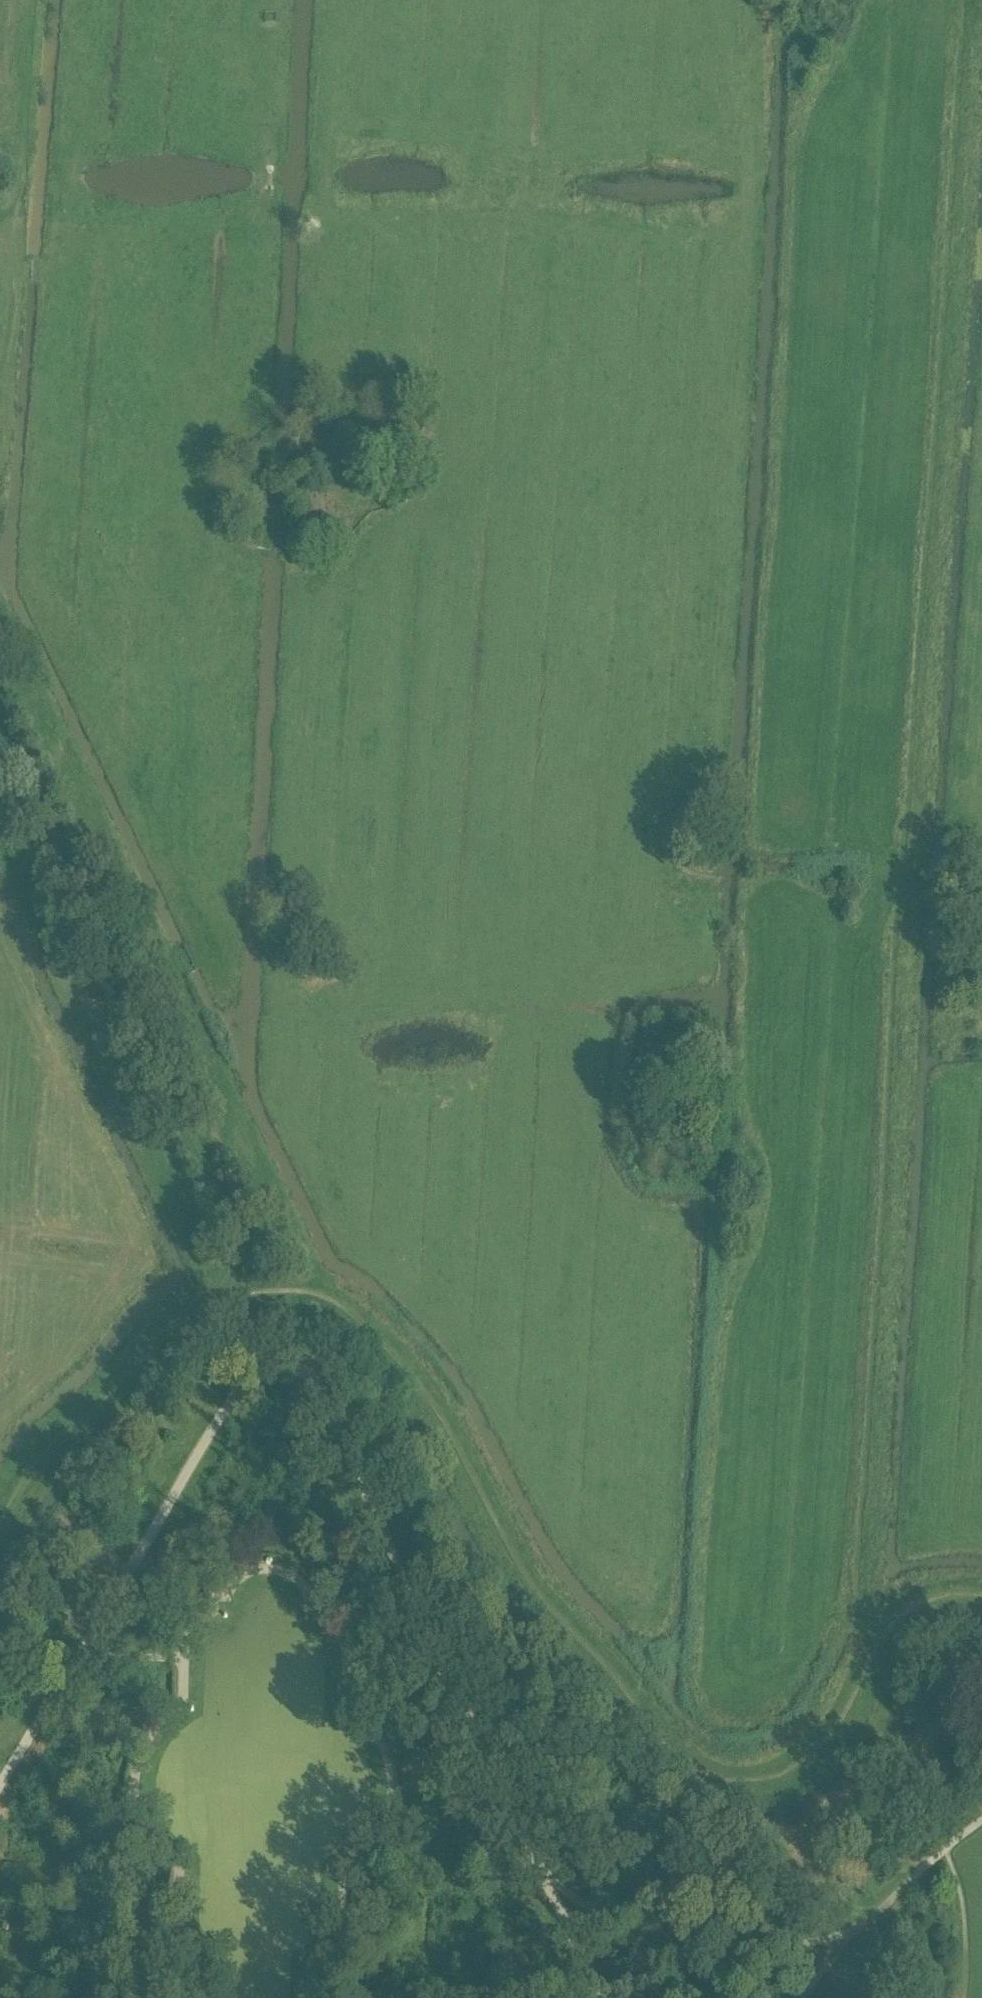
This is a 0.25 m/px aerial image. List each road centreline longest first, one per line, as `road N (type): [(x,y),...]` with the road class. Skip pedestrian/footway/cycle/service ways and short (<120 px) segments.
road 1 (track): [(440,1664),(318,1386),(306,1370),(268,1370),(237,1392),(0,1785)]
road 2 (track): [(981,1820),(853,1937),(790,1945),(649,1950),(542,1876)]
road 3 (track): [(542,1876),(440,1664)]
road 4 (track): [(599,1997),(542,1876)]

